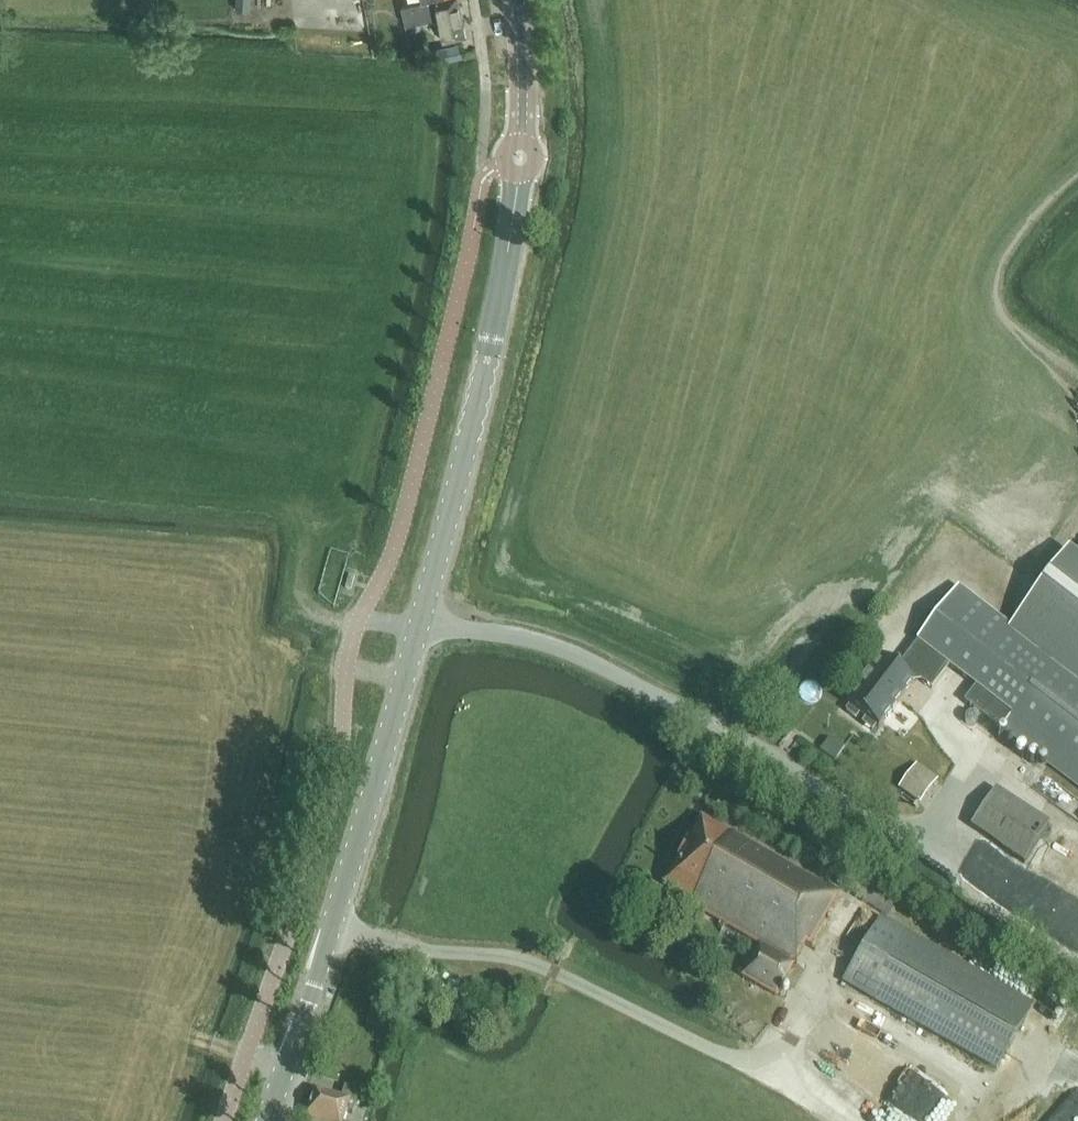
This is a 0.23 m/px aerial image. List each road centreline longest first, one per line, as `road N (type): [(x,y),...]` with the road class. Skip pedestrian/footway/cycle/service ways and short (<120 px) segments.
road 1 (secondary): [(266,1120),(332,929),(470,437),(519,175)]
road 2 (track): [(1077,929),(962,855),(919,846)]
road 3 (secondary): [(522,142),(516,0)]
road 4 (track): [(404,679),(282,656)]

